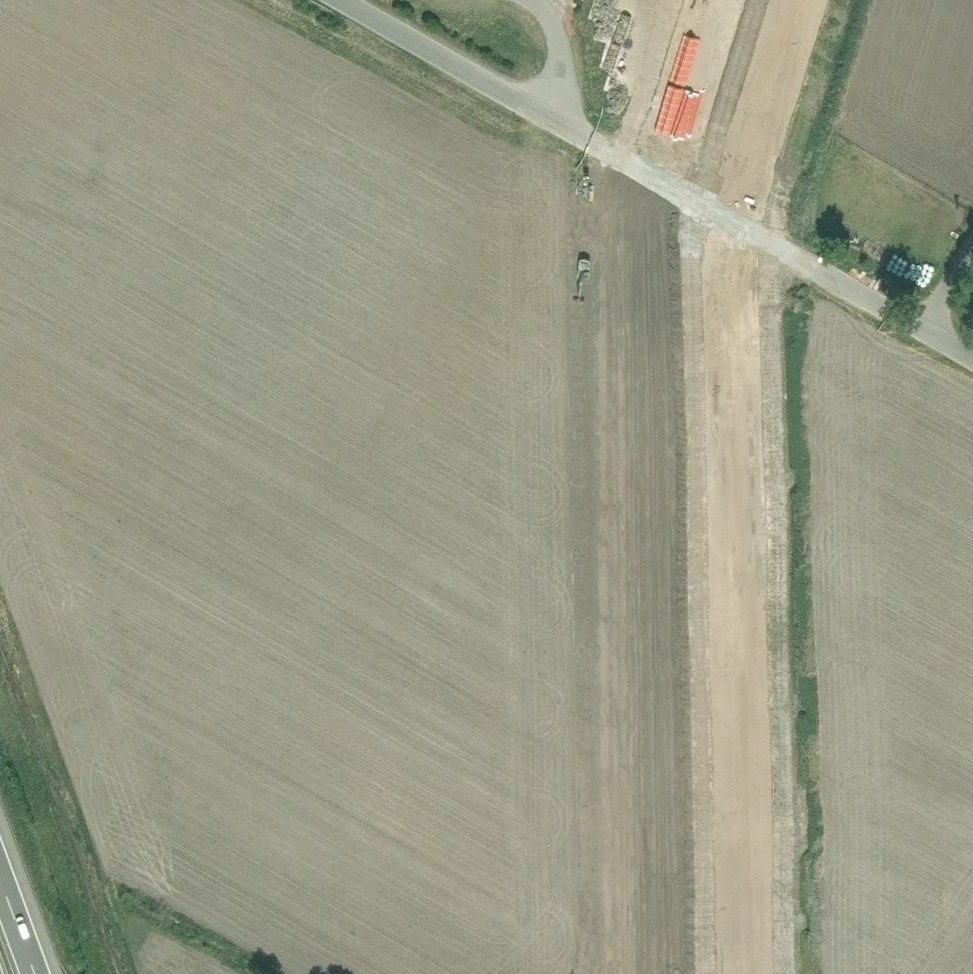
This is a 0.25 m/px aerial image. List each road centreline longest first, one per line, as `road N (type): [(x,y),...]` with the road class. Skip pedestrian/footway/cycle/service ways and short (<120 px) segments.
road 1 (residential): [(926,326),(550,117)]
road 2 (residential): [(550,117),(345,0)]
road 3 (unclassified): [(550,117),(569,57),(553,0)]

